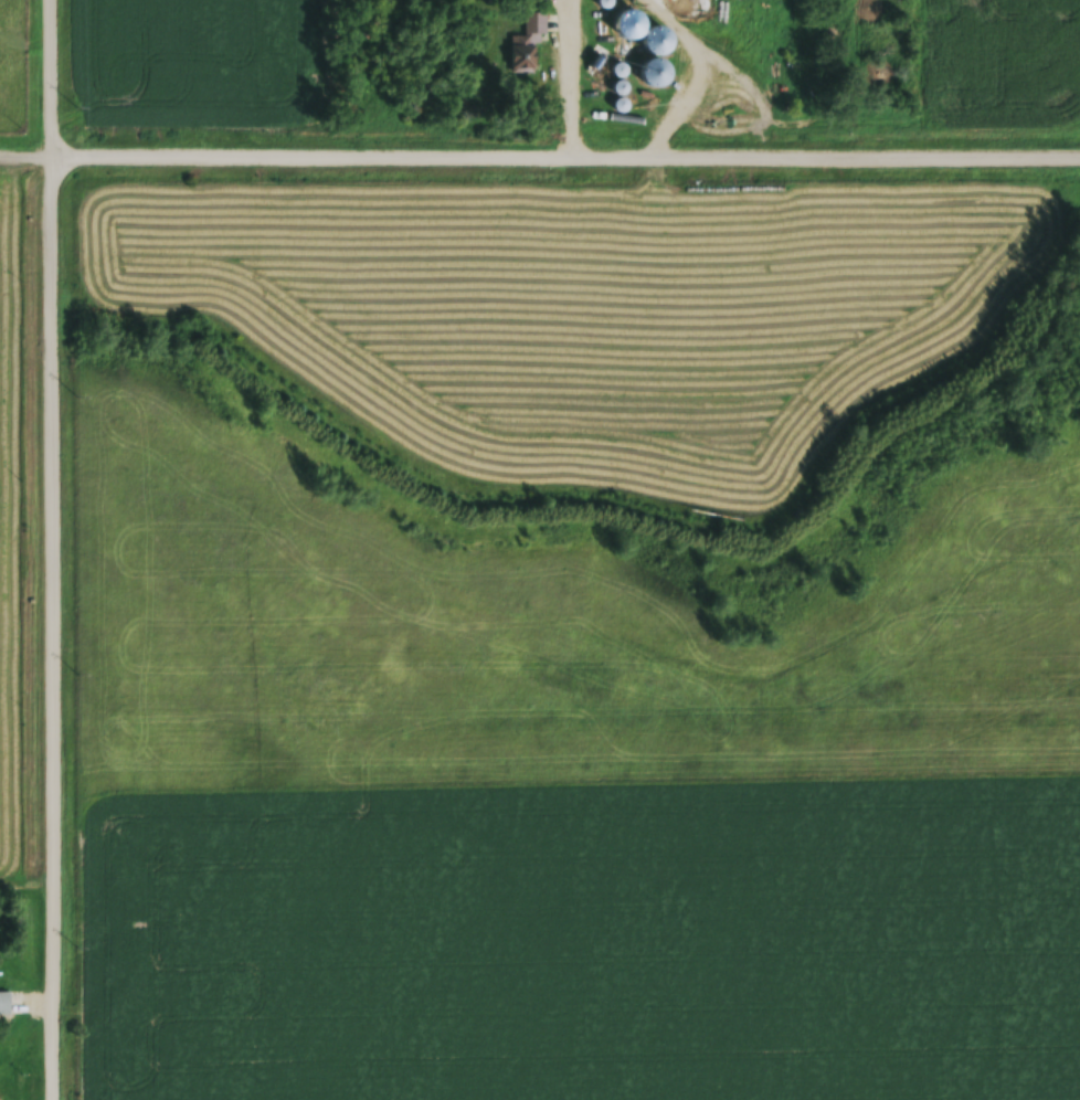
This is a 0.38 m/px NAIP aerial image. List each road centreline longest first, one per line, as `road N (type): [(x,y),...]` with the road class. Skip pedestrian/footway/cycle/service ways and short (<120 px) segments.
road 1 (residential): [(53,151),(1079,154)]
road 2 (residential): [(55,1099),(53,151)]
road 3 (residential): [(53,0),(53,151)]

